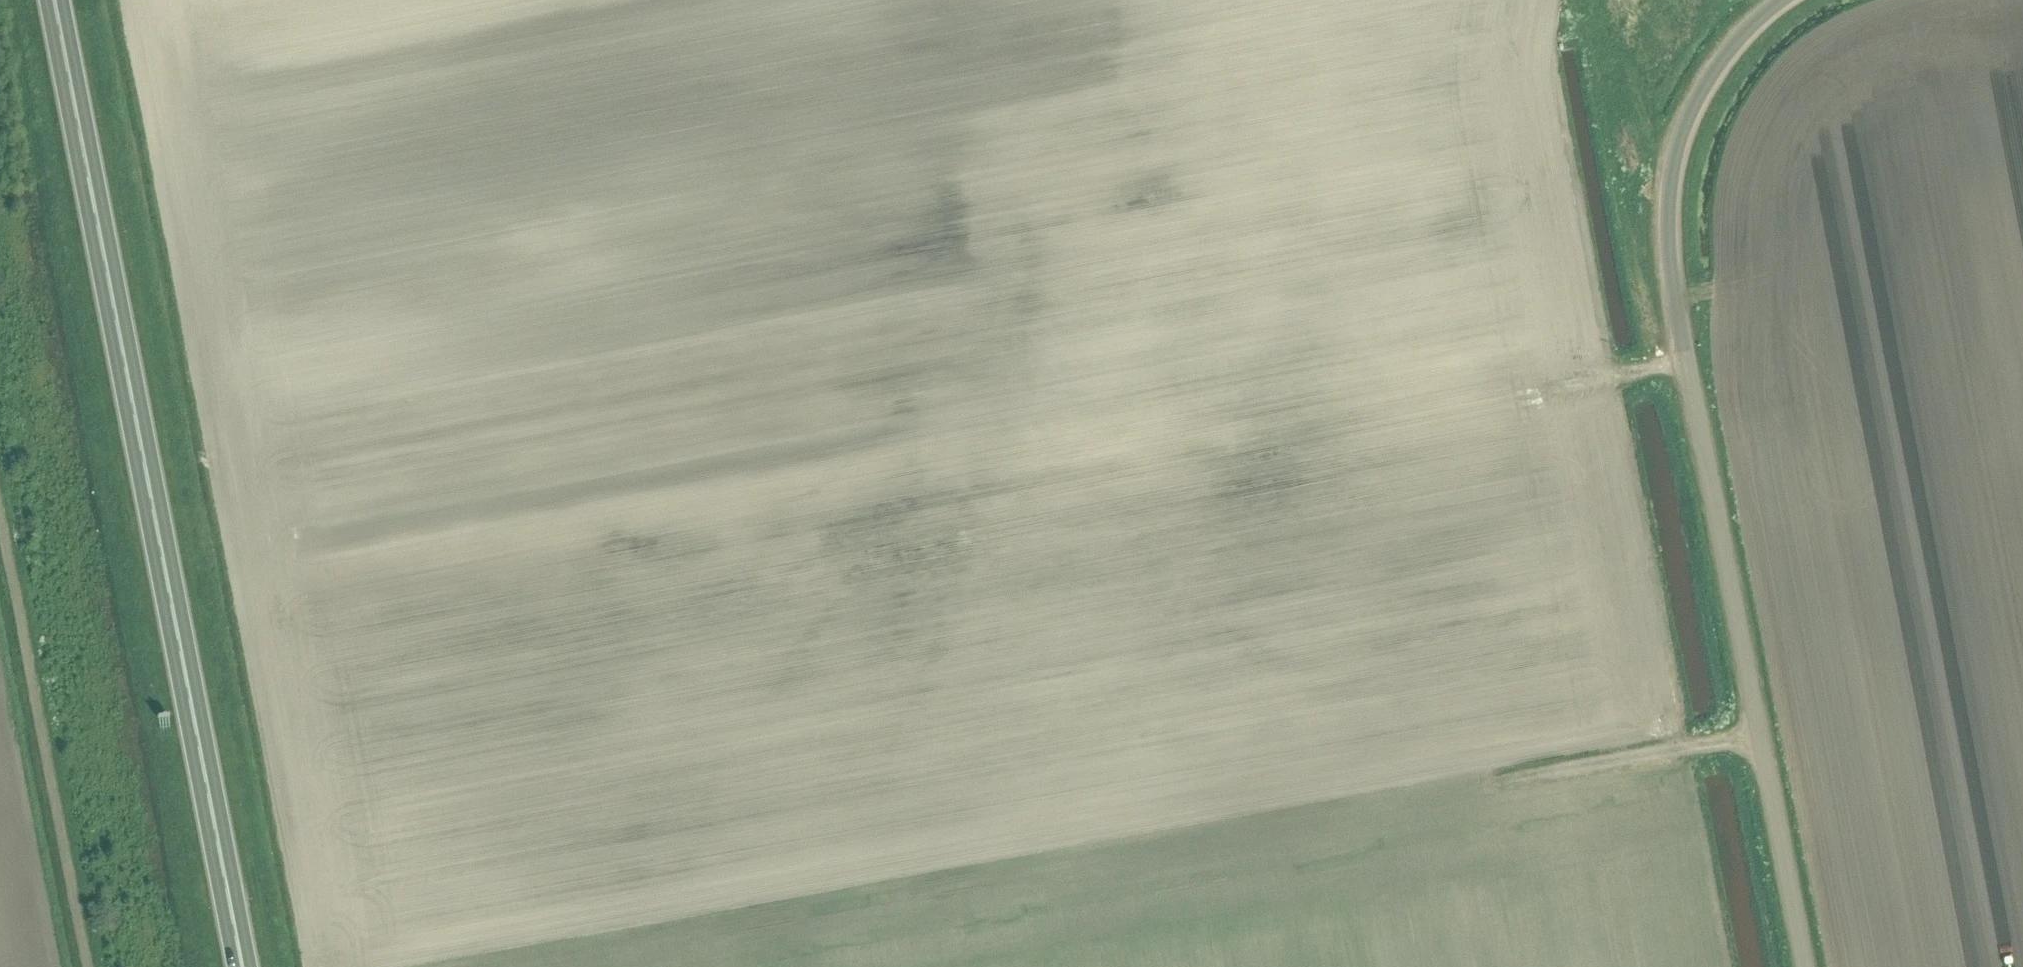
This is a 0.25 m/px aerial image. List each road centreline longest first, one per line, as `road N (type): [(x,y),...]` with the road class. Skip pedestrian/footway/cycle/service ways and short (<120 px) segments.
road 1 (unclassified): [(1806,966),(1666,220),(1671,161),(1688,114),(1709,75),(1777,0)]
road 2 (trunk): [(242,966),(52,0)]

